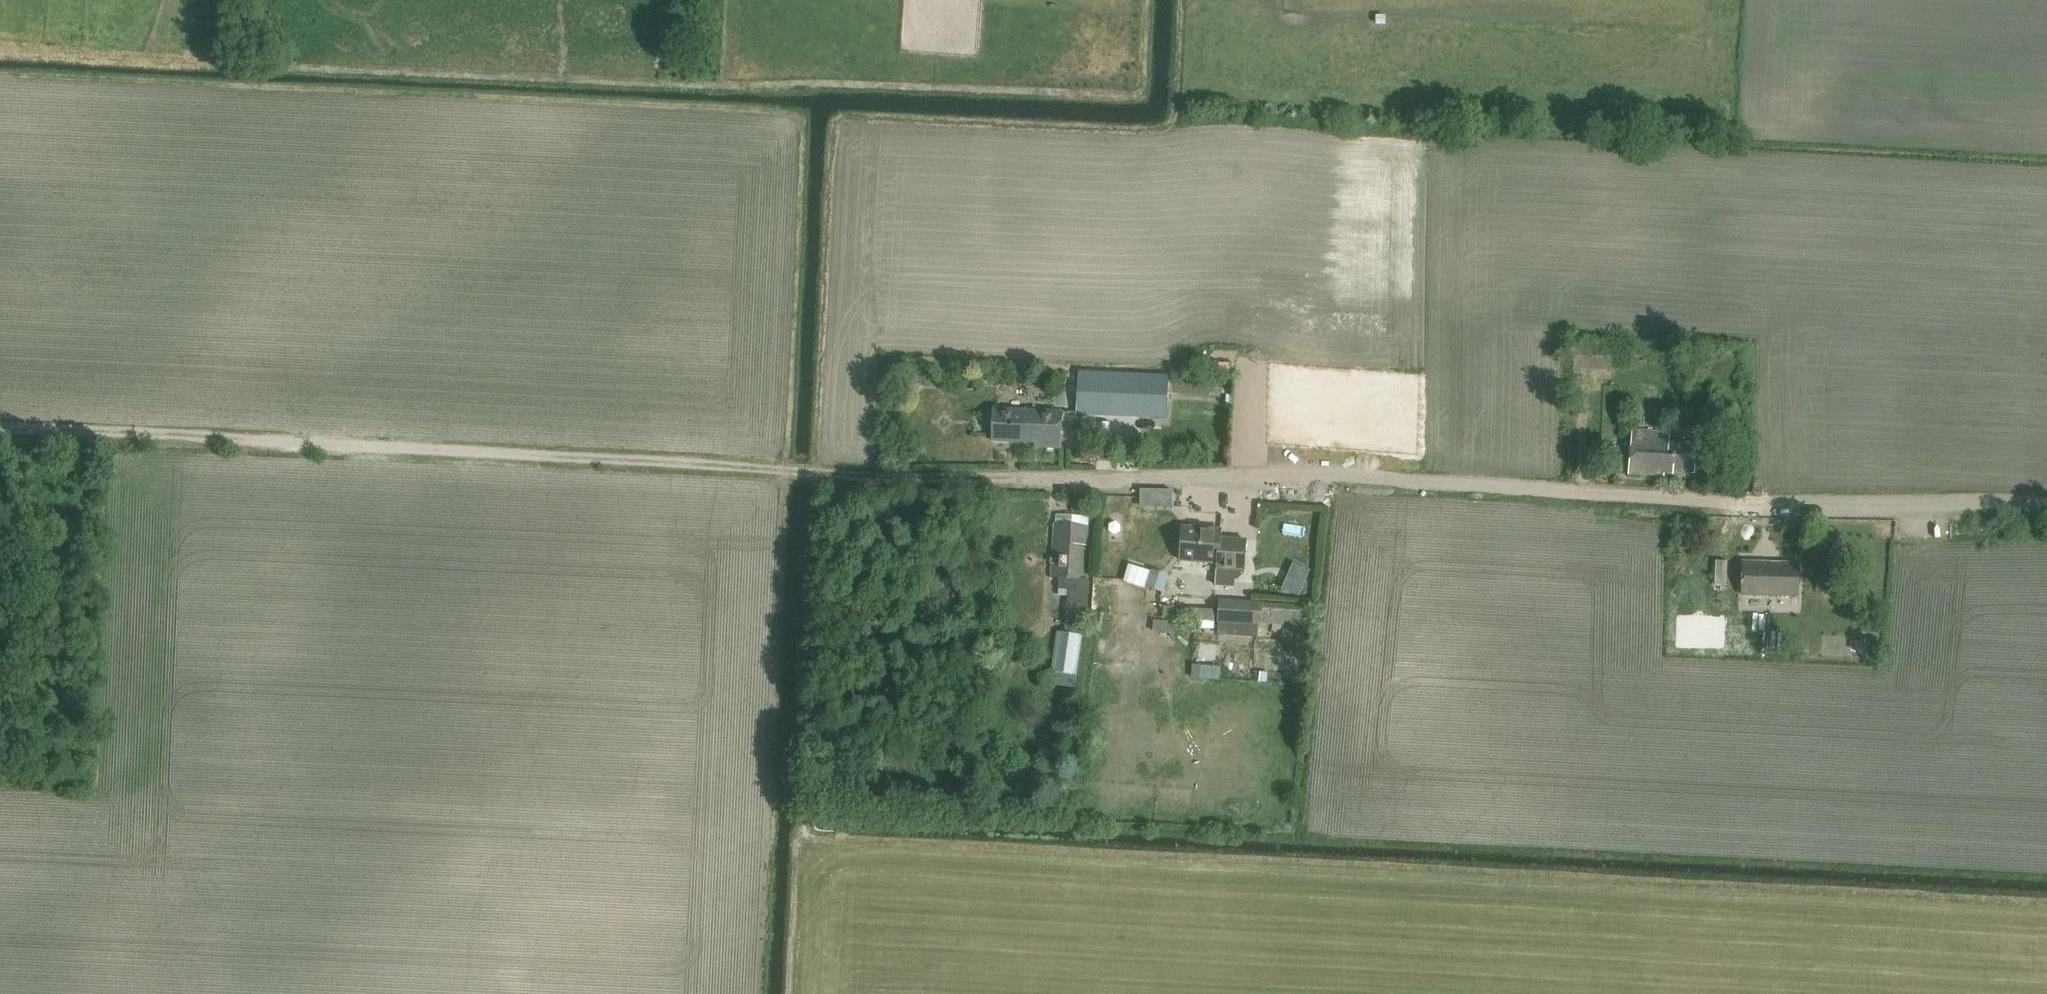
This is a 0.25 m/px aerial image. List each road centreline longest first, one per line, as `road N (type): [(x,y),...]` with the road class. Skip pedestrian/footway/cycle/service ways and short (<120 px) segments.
road 1 (track): [(2046,507),(1926,502),(1858,510),(1318,477),(1073,480),(804,471),(0,427)]

